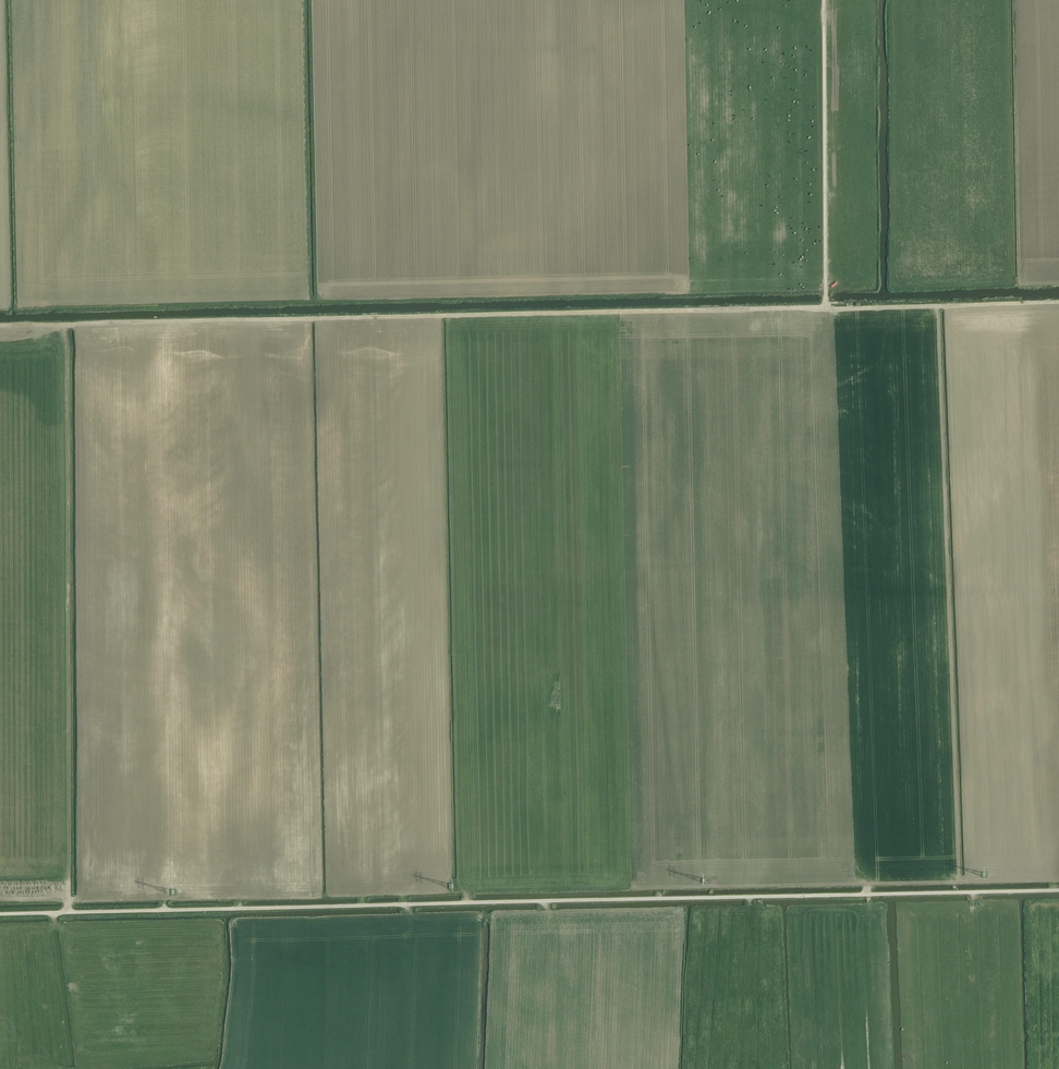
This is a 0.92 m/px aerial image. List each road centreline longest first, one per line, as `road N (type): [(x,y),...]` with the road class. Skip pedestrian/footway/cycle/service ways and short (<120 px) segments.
road 1 (track): [(0,326),(1058,302)]
road 2 (unclassified): [(0,914),(1058,890)]
road 3 (track): [(824,0),(827,309)]

